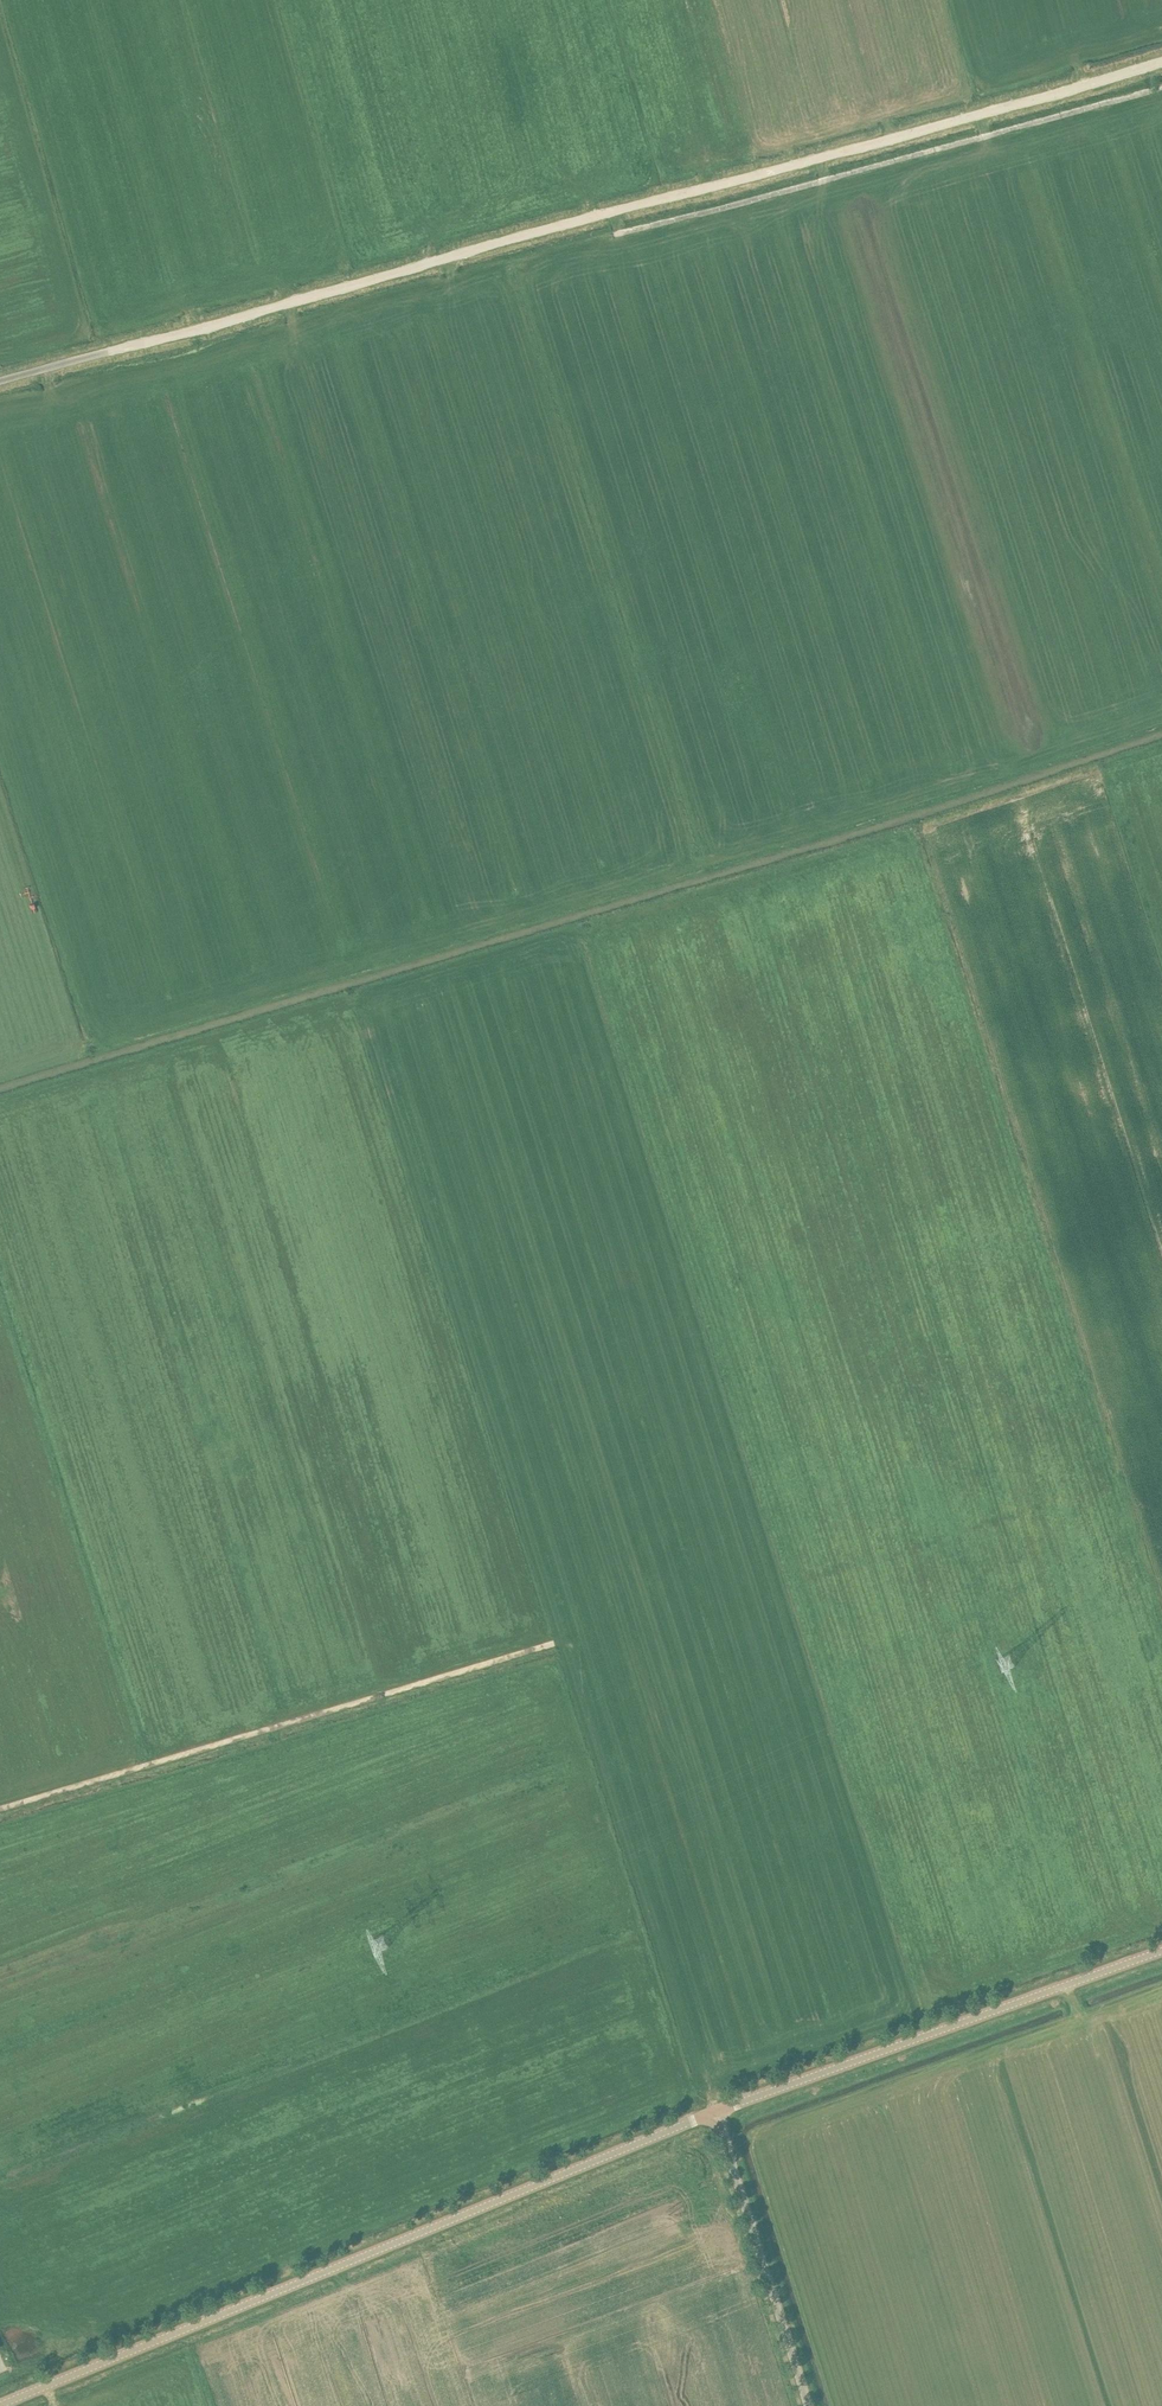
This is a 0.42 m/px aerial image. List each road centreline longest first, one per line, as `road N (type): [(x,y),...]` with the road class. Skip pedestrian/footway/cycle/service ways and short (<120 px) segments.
road 1 (track): [(107,351),(1161,59)]
road 2 (unclassified): [(0,2405),(715,2113)]
road 3 (track): [(0,1809),(553,1643)]
road 4 (unclassified): [(715,2113),(1161,1952)]
road 5 (unclassified): [(808,2405),(715,2113)]

